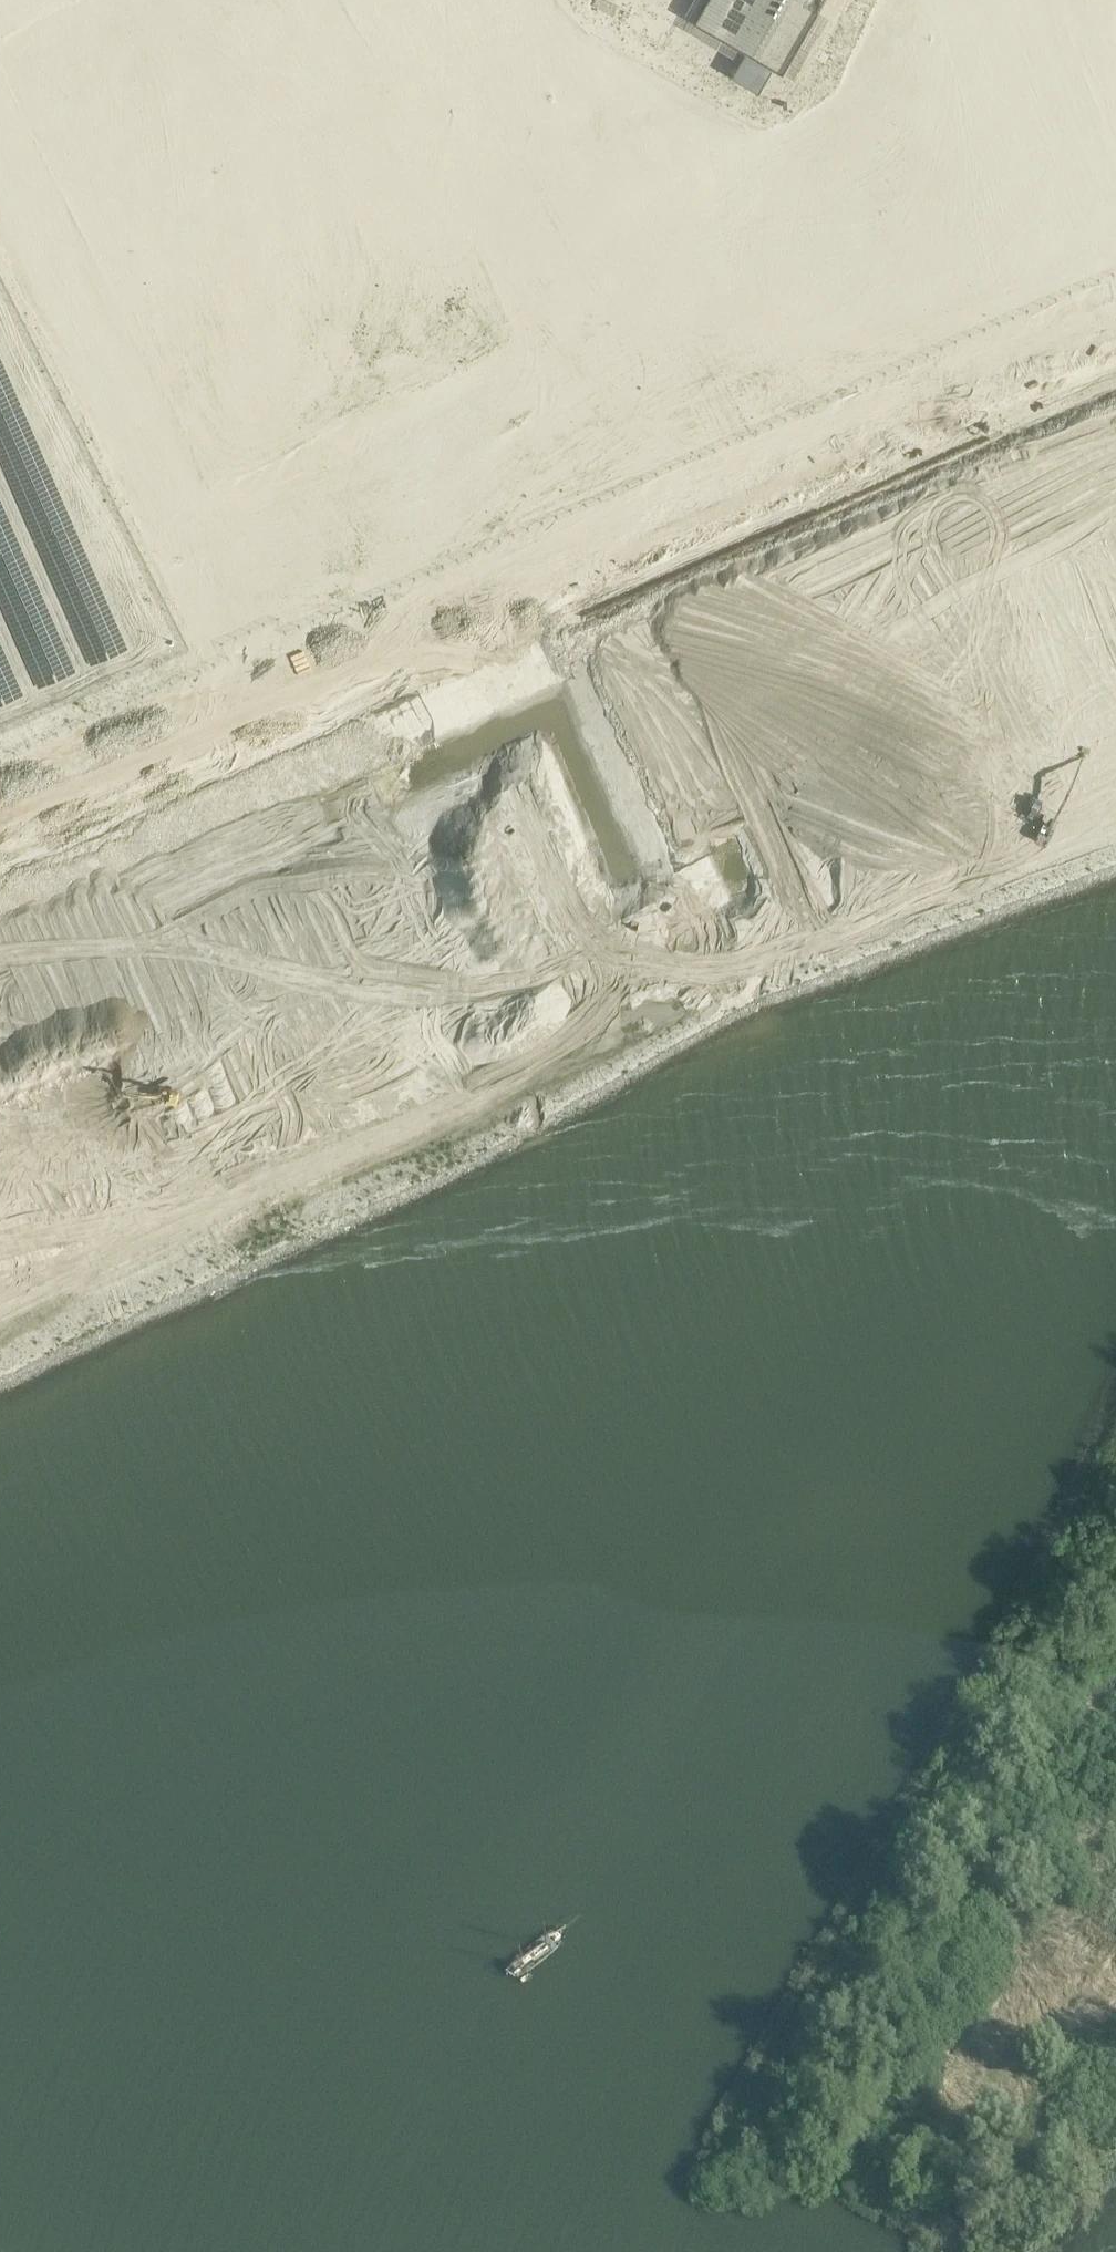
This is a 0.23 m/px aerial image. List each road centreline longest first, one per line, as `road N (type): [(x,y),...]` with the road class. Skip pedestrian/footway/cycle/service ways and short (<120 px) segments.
road 1 (residential): [(679,0),(901,447)]
road 2 (residential): [(1057,0),(1115,118)]

